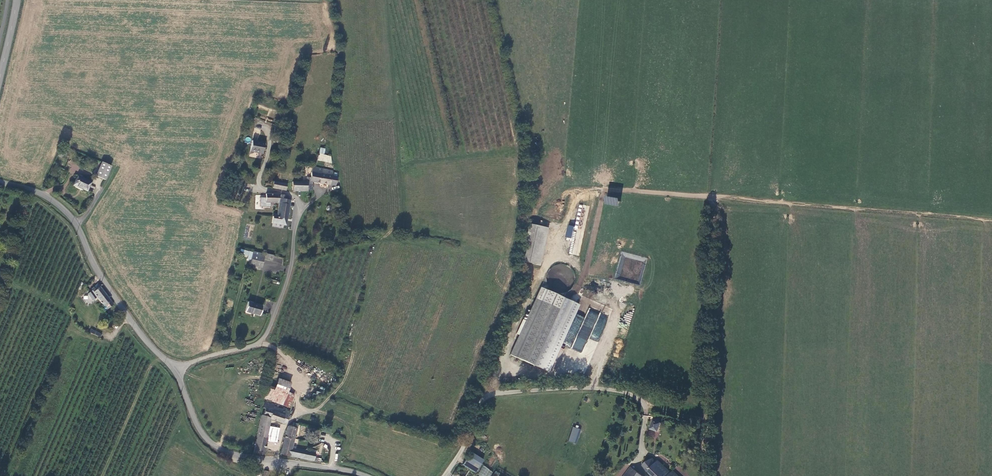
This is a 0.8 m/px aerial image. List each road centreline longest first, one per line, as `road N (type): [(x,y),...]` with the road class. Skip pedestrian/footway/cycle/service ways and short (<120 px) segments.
road 1 (track): [(312,411),(347,376),(382,237),(402,219),(388,0)]
road 2 (residential): [(173,369),(258,344),(274,320),(299,205),(293,195),(260,186),(264,162)]
road 3 (unclassified): [(0,182),(41,194),(68,214),(131,323),(173,369)]
road 4 (unclassified): [(445,475),(483,402),(500,392),(612,388),(638,394),(650,411)]
road 5 (unclassified): [(173,369),(196,424),(220,448),(365,475)]
road 6 (track): [(707,420),(716,199)]
road 7 (track): [(103,475),(154,361)]

